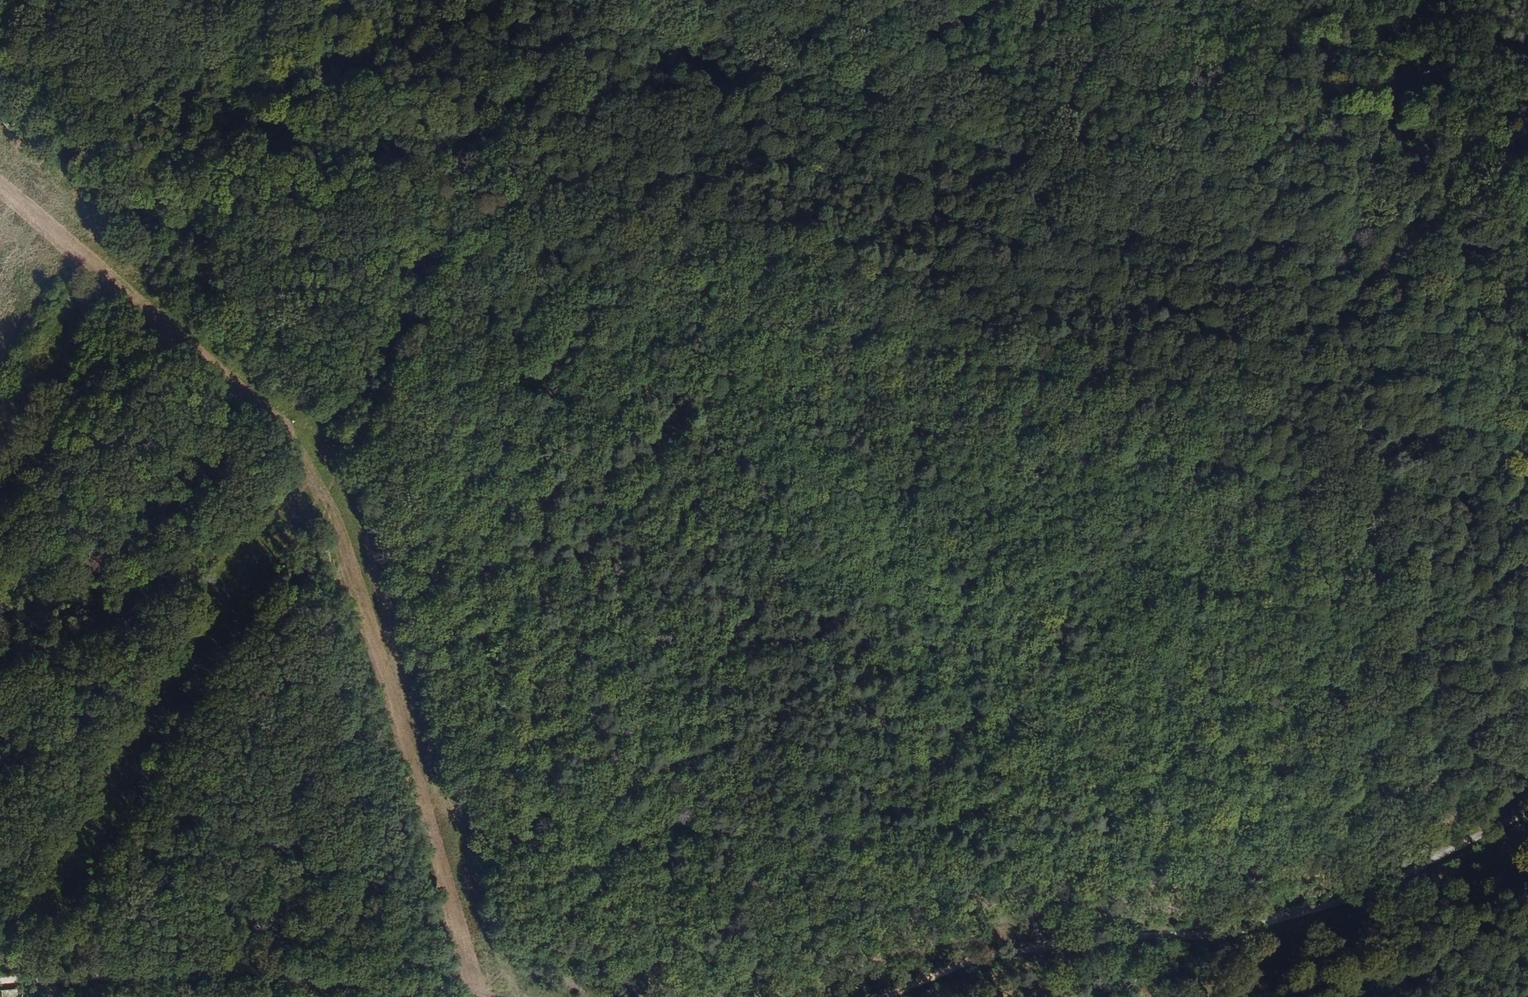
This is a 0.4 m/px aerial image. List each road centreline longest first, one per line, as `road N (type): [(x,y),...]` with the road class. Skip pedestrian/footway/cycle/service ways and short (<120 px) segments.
road 1 (unclassified): [(1527,814),(1396,879),(1258,926),(1120,933),(1079,945)]
road 2 (track): [(382,996),(249,973),(0,981)]
road 3 (track): [(1079,945),(970,972),(908,996)]

